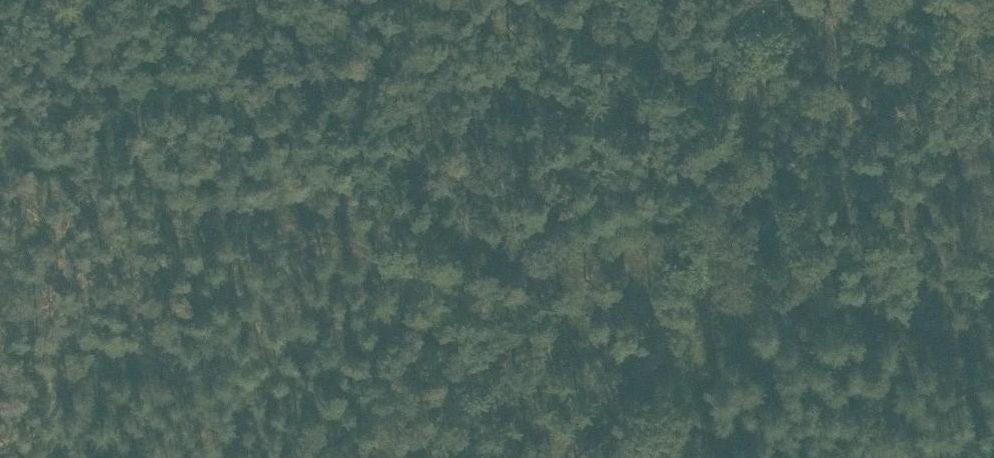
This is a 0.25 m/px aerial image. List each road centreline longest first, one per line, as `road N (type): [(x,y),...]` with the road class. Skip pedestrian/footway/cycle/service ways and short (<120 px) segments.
road 1 (track): [(695,281),(757,0)]

